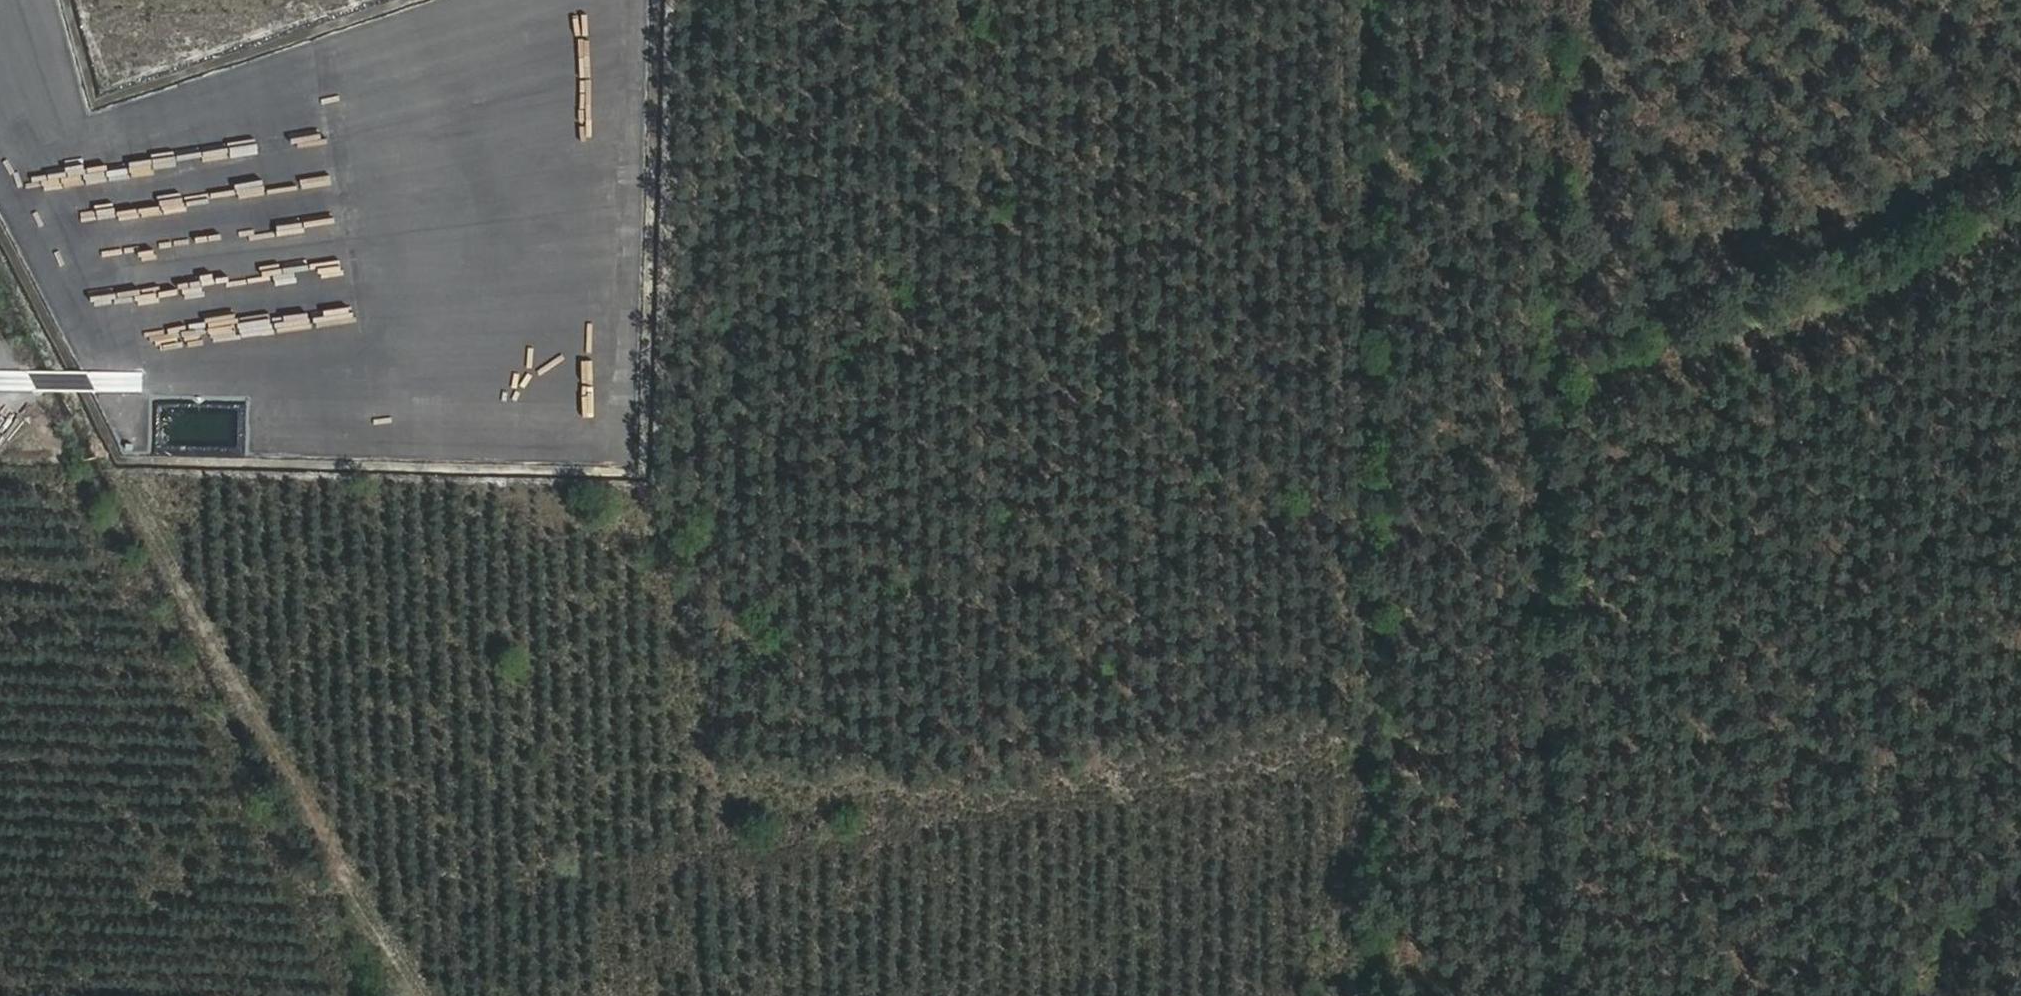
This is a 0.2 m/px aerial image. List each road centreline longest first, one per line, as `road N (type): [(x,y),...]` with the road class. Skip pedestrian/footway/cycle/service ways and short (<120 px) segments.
road 1 (track): [(447,995),(244,629),(148,489)]
road 2 (track): [(1942,995),(2020,878)]

